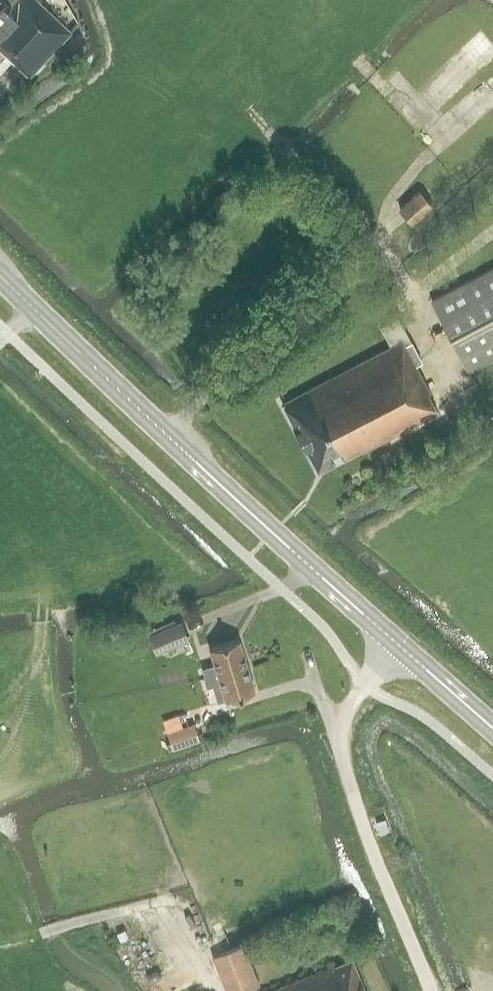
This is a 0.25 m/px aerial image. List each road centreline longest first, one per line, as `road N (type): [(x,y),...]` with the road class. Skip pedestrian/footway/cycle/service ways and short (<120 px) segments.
road 1 (primary): [(401,647),(0,275)]
road 2 (unclassified): [(432,990),(375,855),(341,740),(356,698),(401,647)]
road 3 (track): [(371,241),(251,111)]
road 4 (primary): [(492,728),(401,647)]

